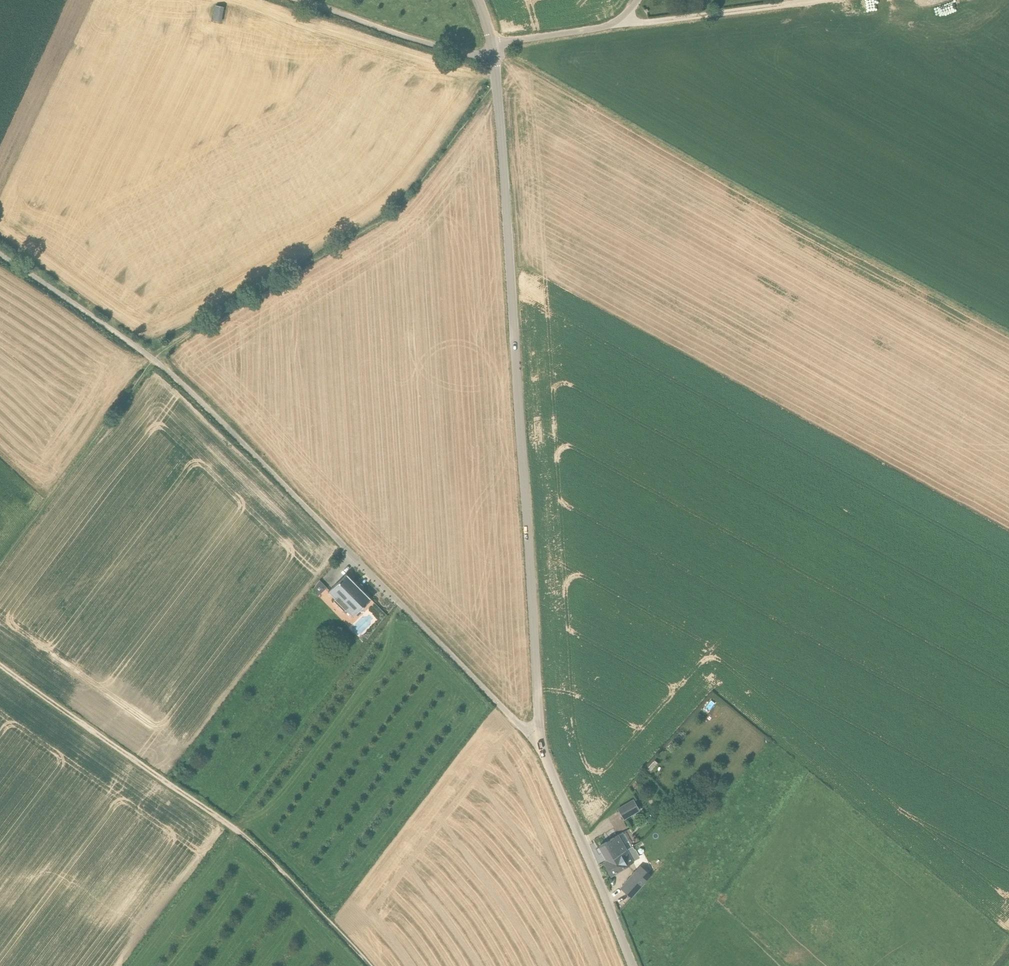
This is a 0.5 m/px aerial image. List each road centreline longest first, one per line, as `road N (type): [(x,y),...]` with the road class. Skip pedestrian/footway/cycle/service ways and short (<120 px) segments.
road 1 (unclassified): [(0,254),(176,379),(540,738)]
road 2 (tertiary): [(540,738),(495,55)]
road 3 (track): [(0,665),(245,838),(367,965)]
road 4 (tertiary): [(632,965),(540,738)]
road 5 (unclassified): [(495,55),(436,46),(299,0)]
road 6 (track): [(618,21),(813,0)]
road 7 (unclassified): [(493,44),(618,21)]

